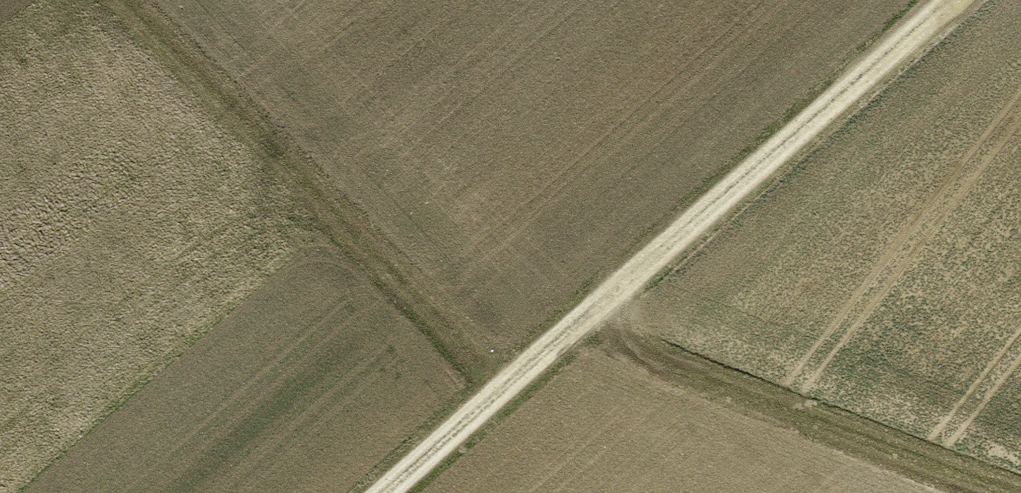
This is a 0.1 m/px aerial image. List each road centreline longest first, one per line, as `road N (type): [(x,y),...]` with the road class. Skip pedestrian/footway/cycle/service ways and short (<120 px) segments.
road 1 (track): [(950,0),(385,492)]
road 2 (track): [(124,0),(501,391)]
road 3 (track): [(591,312),(663,358),(1015,492)]

